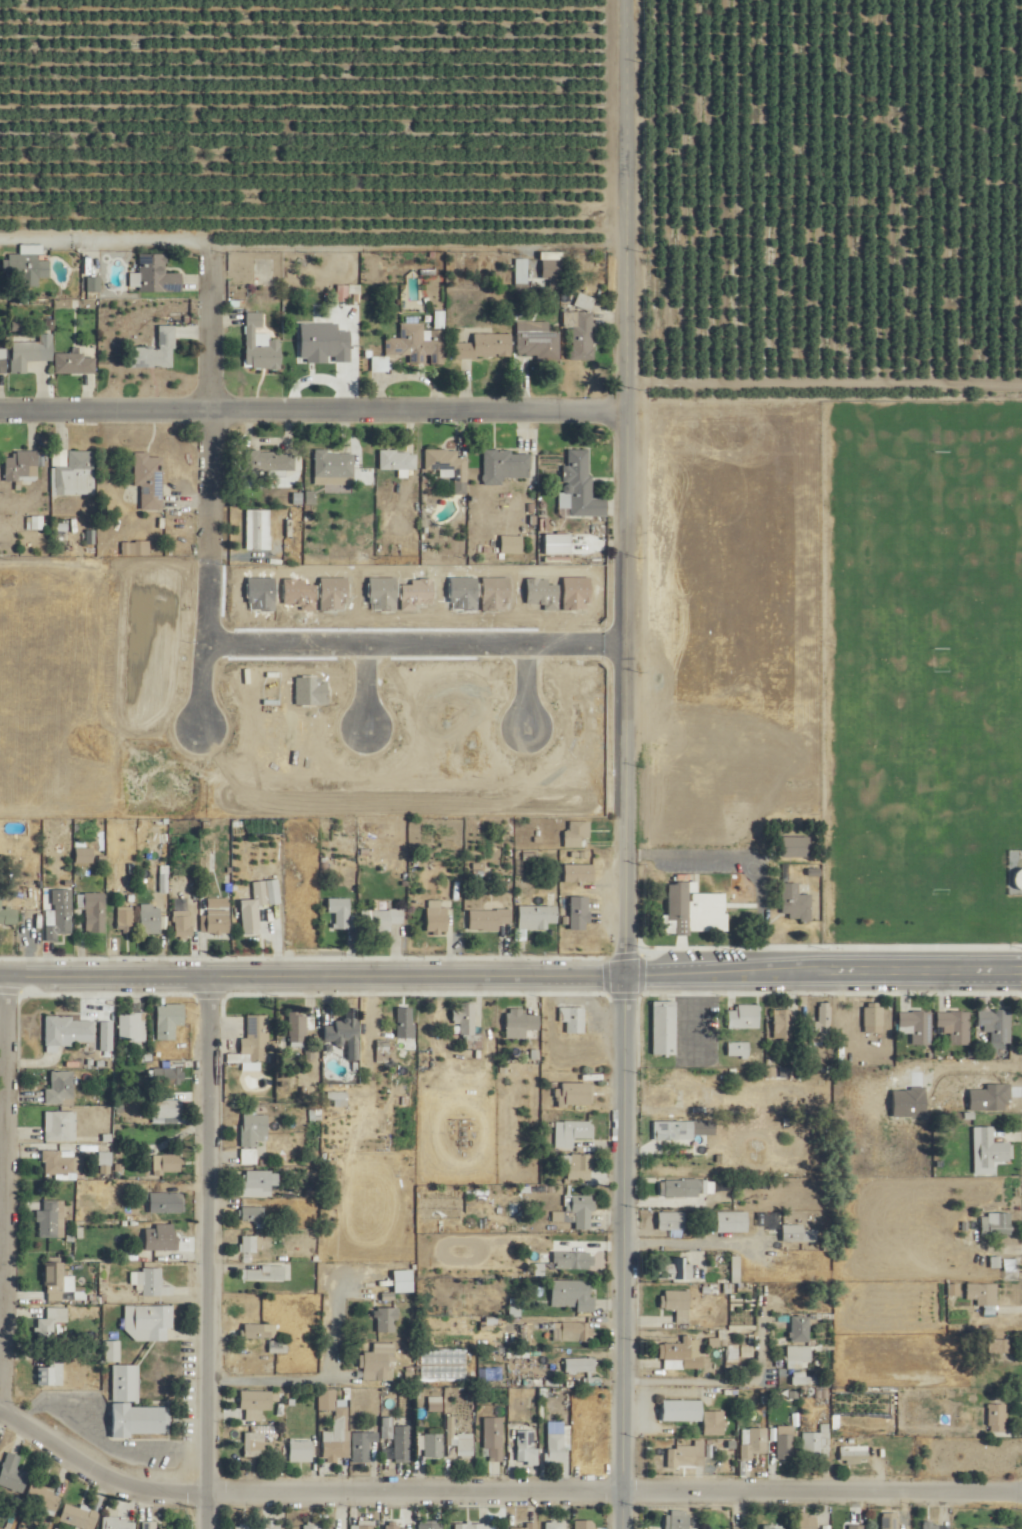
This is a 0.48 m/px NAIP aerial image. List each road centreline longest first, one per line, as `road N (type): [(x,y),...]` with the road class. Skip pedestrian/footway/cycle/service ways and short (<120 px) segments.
road 1 (residential): [(0,1404),(82,1461),(120,1476),(182,1484),(1021,1481)]
road 2 (tertiary): [(1021,964),(0,963)]
road 3 (residential): [(0,401),(621,401)]
road 4 (tertiary): [(618,1528),(620,963)]
road 5 (residential): [(204,1528),(206,963)]
road 6 (residential): [(620,963),(621,401)]
road 7 (residential): [(621,401),(627,0)]
road 8 (residential): [(205,556),(205,247)]

